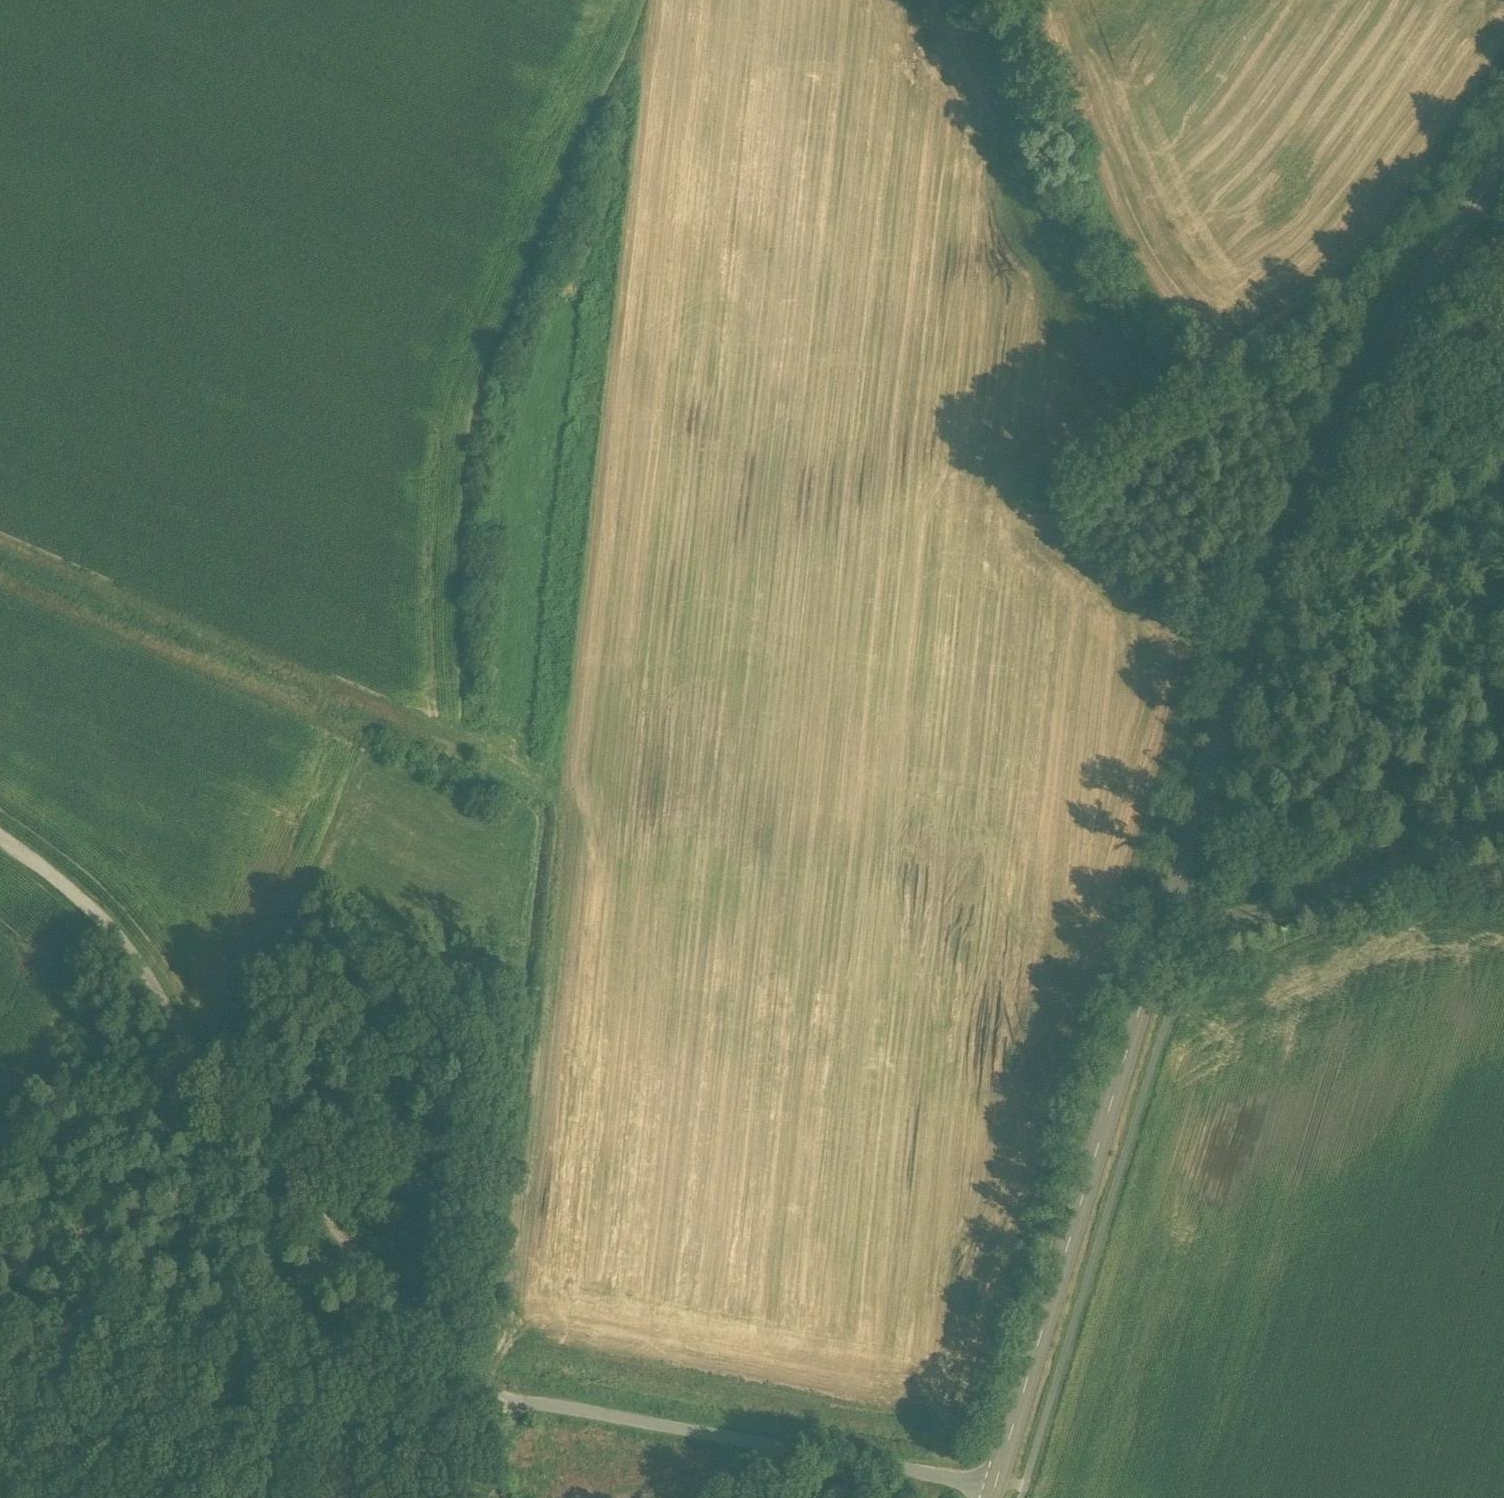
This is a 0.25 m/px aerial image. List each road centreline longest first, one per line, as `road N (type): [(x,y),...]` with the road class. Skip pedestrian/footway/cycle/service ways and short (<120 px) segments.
road 1 (tertiary): [(1503,164),(1308,490),(1258,625),(992,1488)]
road 2 (unclassified): [(992,1488),(721,1428),(458,1383),(271,1368),(0,1366)]
road 3 (track): [(596,1497),(657,1483),(721,1428)]
road 4 (track): [(501,1389),(498,1467),(520,1497),(531,1497)]

